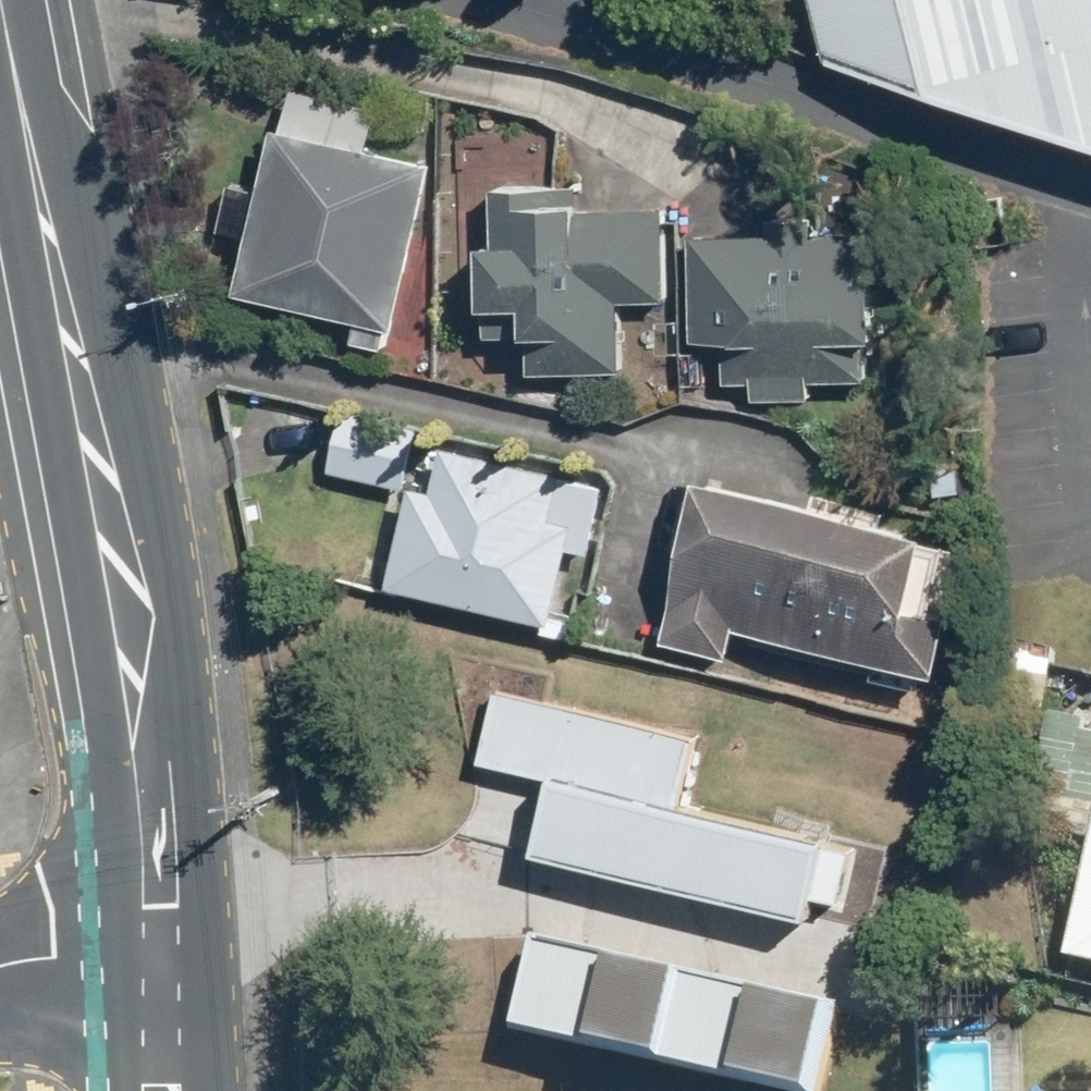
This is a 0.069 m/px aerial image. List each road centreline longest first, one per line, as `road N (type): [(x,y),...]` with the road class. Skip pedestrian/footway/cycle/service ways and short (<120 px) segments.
road 1 (secondary): [(148,955),(126,681),(5,0)]
road 2 (tertiary): [(148,955),(54,955),(0,968)]
road 3 (secondary): [(160,1090),(148,955)]

